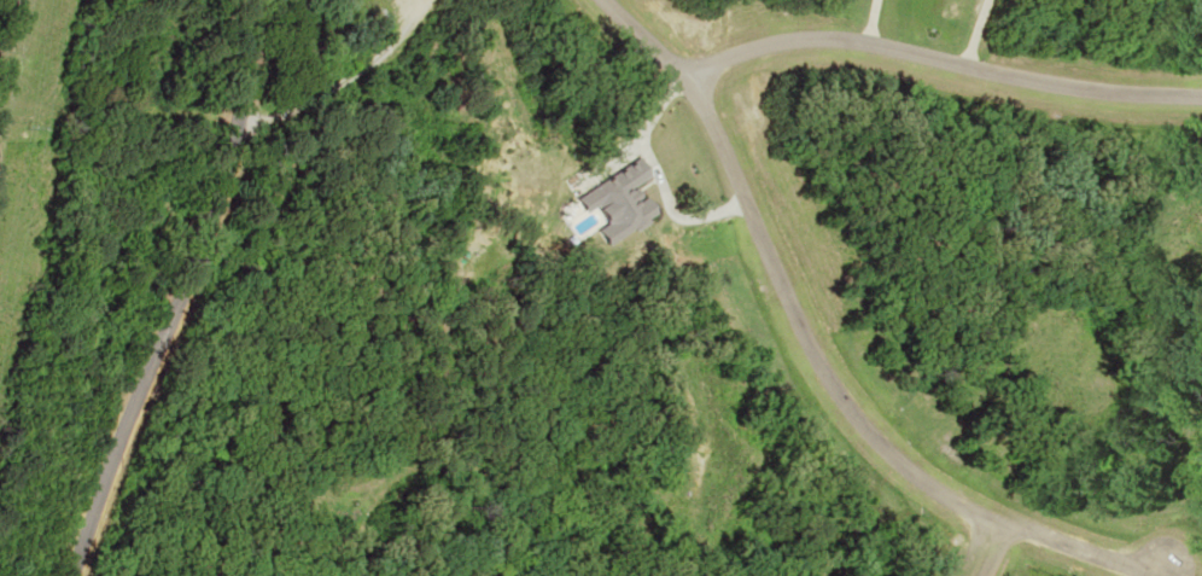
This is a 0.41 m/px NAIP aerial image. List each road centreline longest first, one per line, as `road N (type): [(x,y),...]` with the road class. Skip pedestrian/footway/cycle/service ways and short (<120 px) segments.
road 1 (residential): [(618,0),(699,95),(850,388),(892,440),(932,477),(1004,522),(1101,559),(1160,570)]
road 2 (tertiary): [(91,575),(227,211),(251,128),(267,0)]
road 3 (residential): [(688,81),(766,48),(840,37),(1104,92),(1201,97)]
road 4 (residential): [(0,108),(251,128)]

